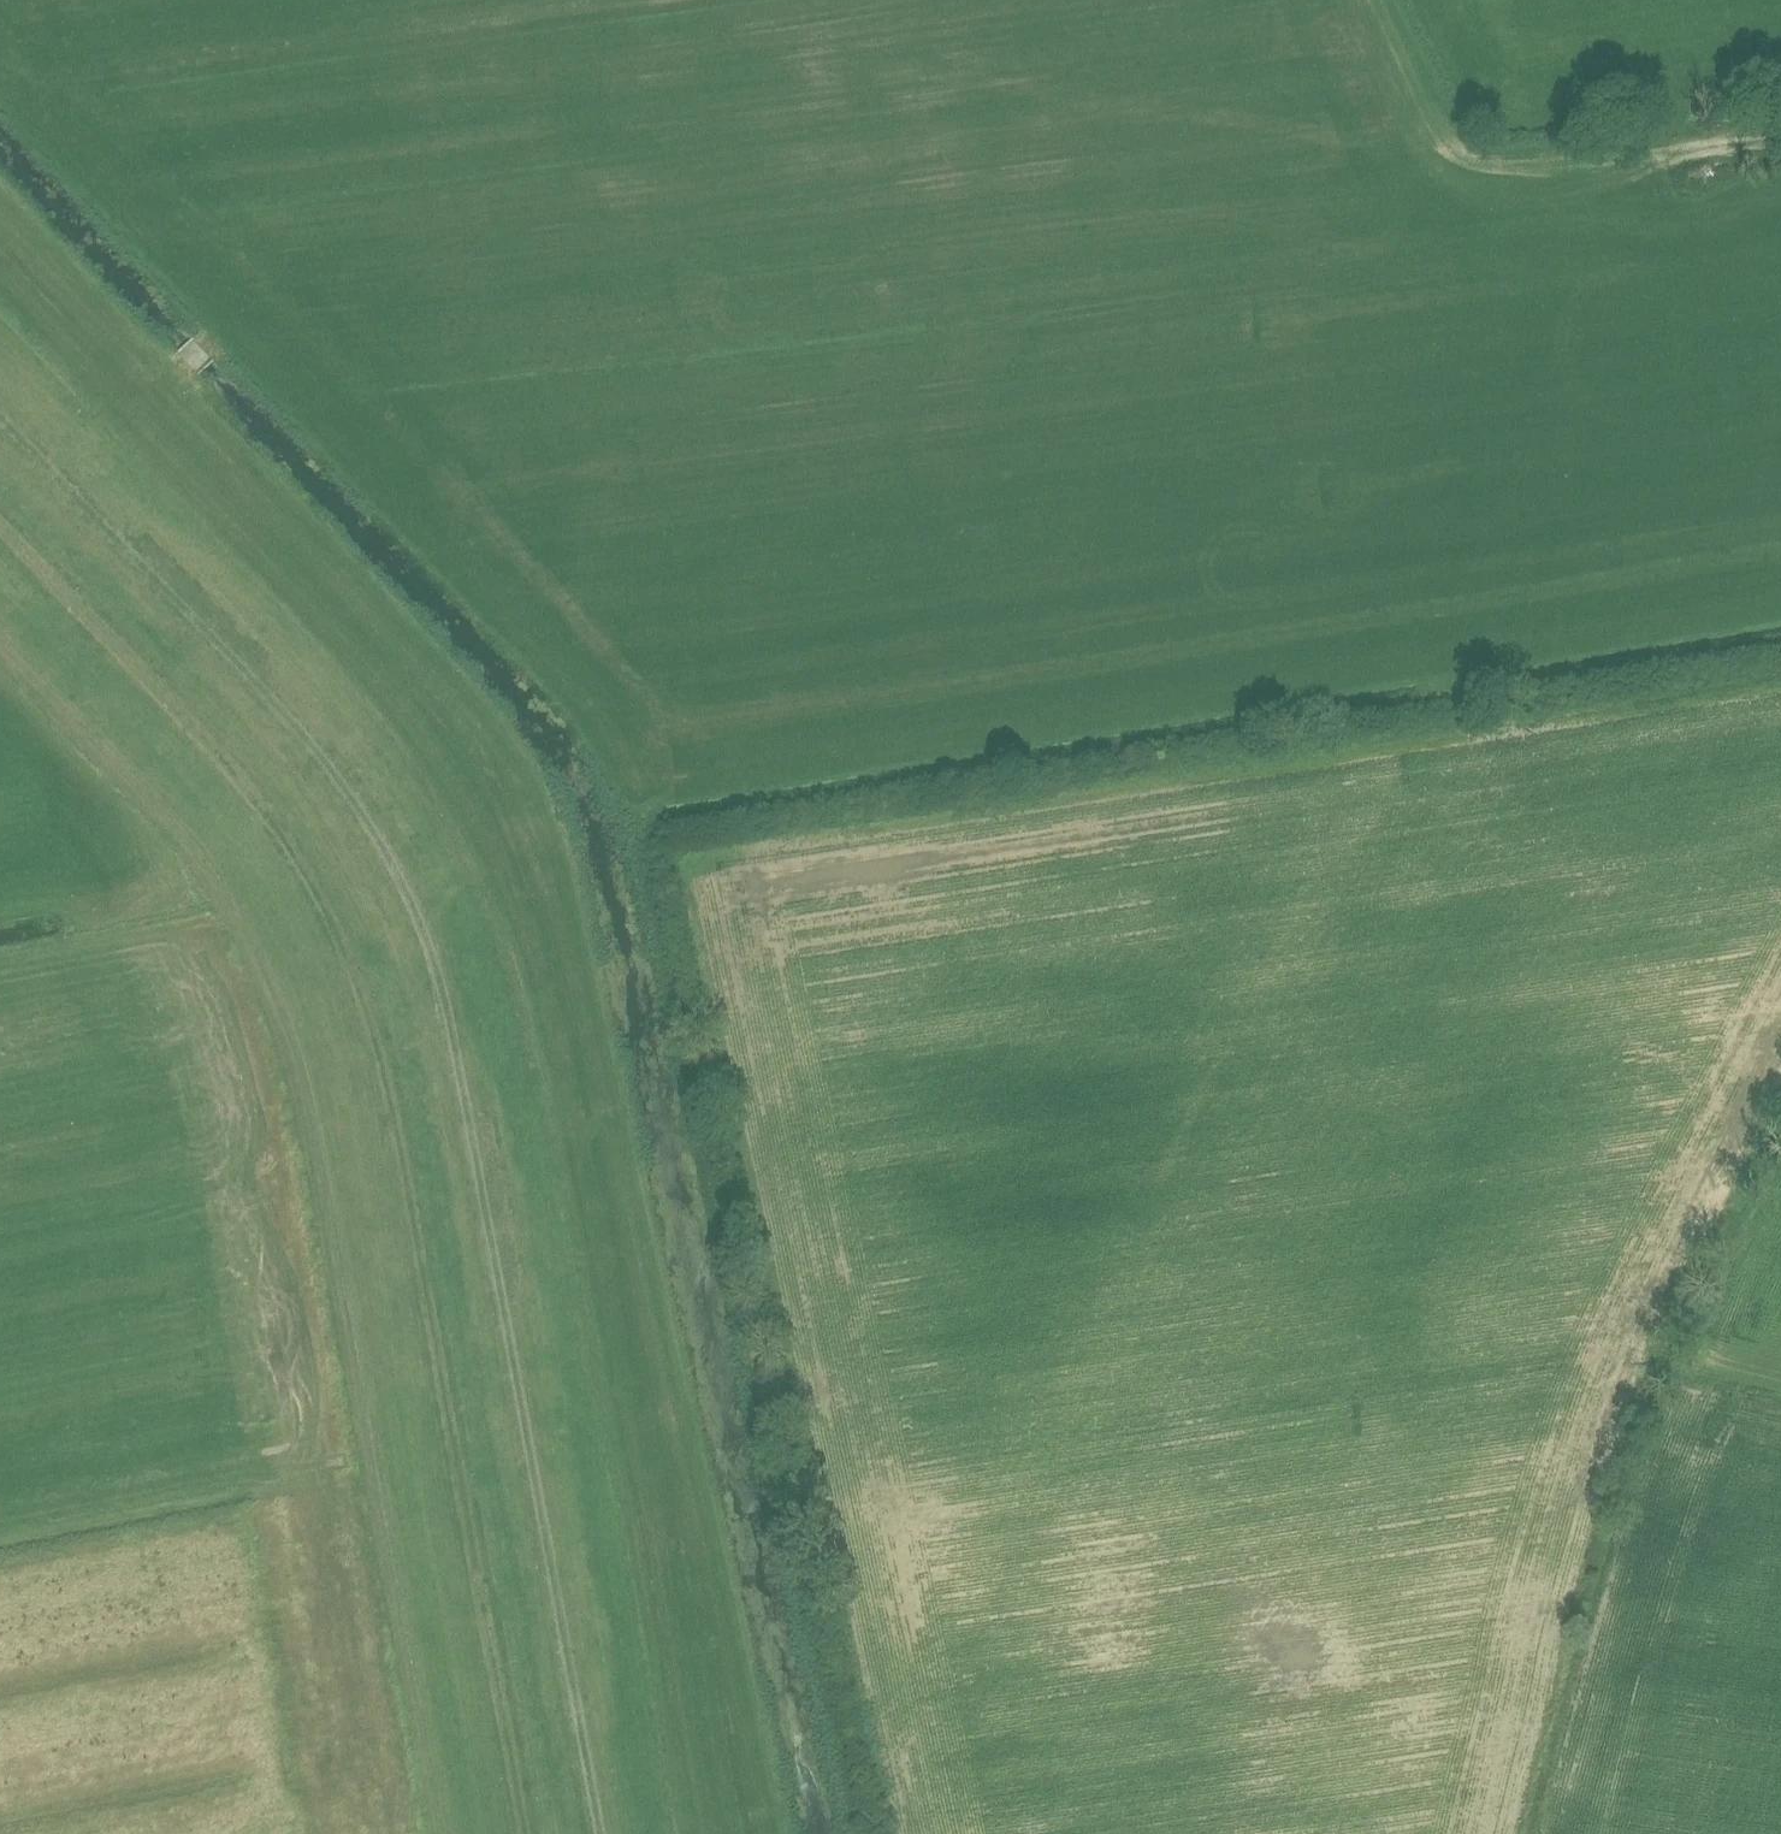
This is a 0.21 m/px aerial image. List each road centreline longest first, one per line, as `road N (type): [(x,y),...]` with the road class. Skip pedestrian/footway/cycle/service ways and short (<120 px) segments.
road 1 (track): [(0,420),(340,780),(414,912),(445,1020),(597,1833)]

